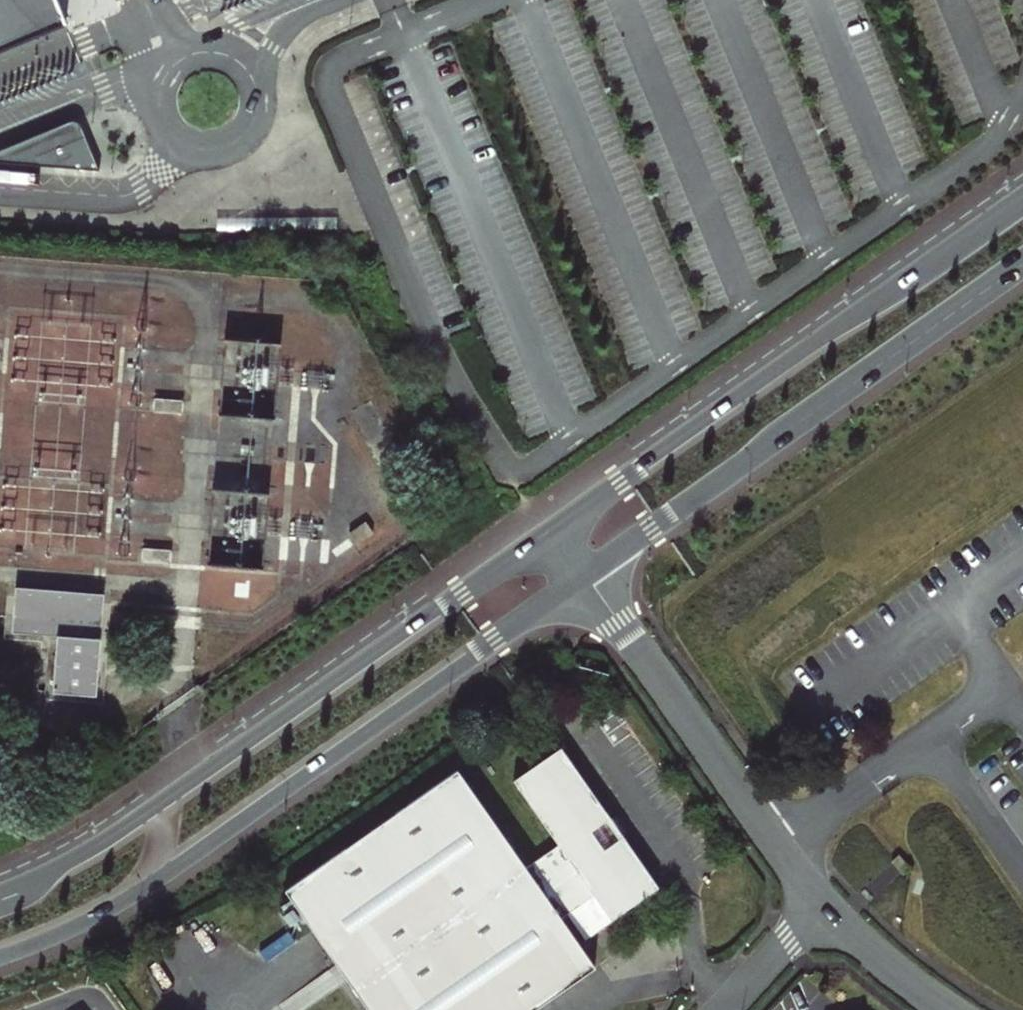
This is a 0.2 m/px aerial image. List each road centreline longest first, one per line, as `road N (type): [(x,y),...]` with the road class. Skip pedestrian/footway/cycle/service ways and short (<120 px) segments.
road 1 (primary): [(1022,198),(548,529)]
road 2 (primary): [(136,891),(584,576)]
road 3 (primary): [(584,576),(1022,265)]
road 4 (primary): [(548,529),(173,794)]
road 5 (unclassified): [(584,576),(825,904)]
road 6 (unclassified): [(172,141),(162,168),(132,192),(0,186)]
road 7 (primary): [(173,794),(0,893)]
road 8 (unclassified): [(0,129),(107,86),(154,88)]
road 9 (unclassified): [(825,904),(943,1009)]
road 10 (primary): [(0,954),(136,891)]
road 11 (residential): [(825,904),(722,1009)]
road 12 (unclassified): [(172,141),(203,153),(235,146),(256,121),(259,88)]

